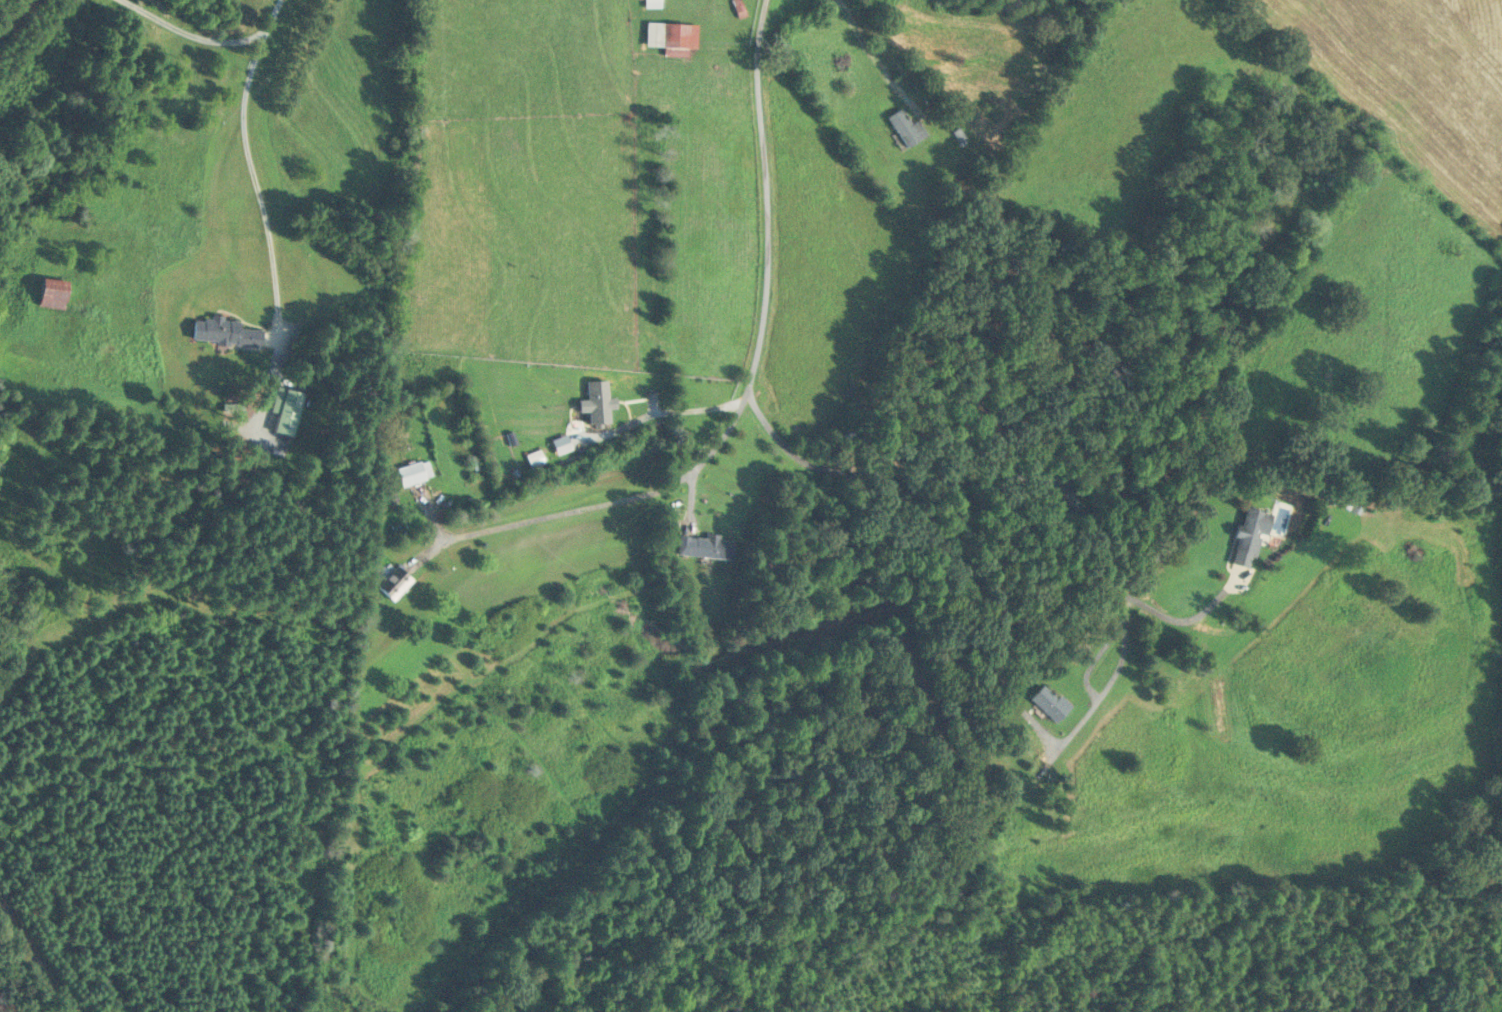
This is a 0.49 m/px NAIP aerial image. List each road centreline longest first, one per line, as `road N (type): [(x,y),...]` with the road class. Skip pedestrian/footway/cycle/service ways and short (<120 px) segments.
road 1 (residential): [(443,540),(657,489),(695,468),(730,425),(746,394),(764,303),(755,50),(764,0)]
road 2 (residential): [(746,394),(782,445),(815,465),(881,476),(1046,482),(1079,510),(1116,586),(1165,617),(1197,614),(1235,578)]
road 3 (residential): [(278,0),(245,84),(241,124),(275,275),(274,368),(261,427)]

